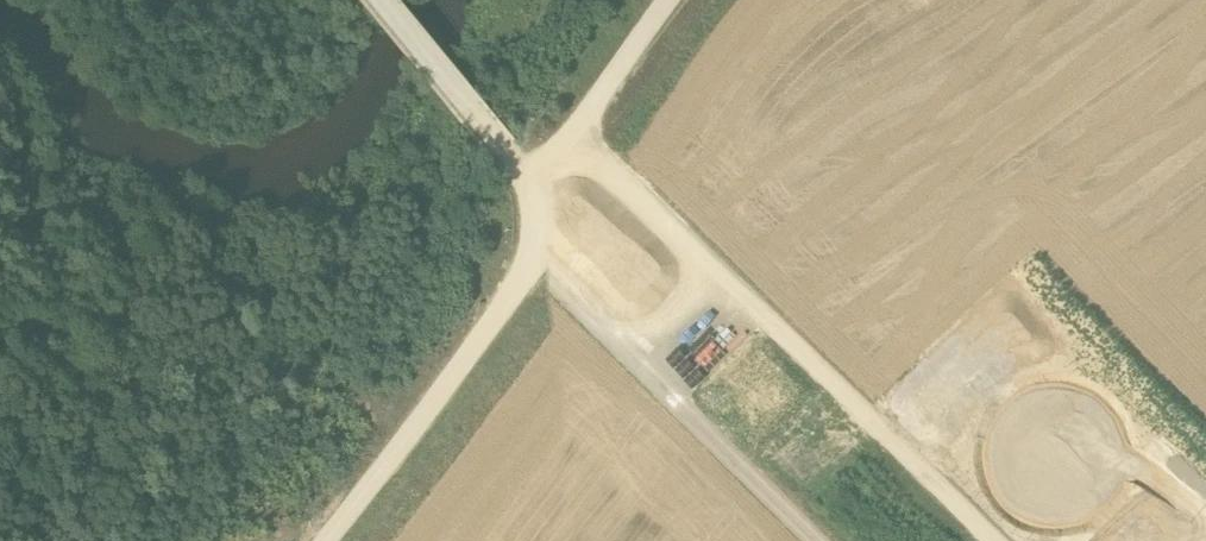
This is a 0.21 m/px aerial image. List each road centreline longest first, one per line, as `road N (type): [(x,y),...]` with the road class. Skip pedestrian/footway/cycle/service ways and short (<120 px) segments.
road 1 (track): [(599,175),(672,231),(985,540)]
road 2 (track): [(811,540),(528,262)]
road 3 (track): [(528,262),(312,540)]
road 4 (track): [(528,262),(315,0)]
road 5 (track): [(724,0),(528,262)]

